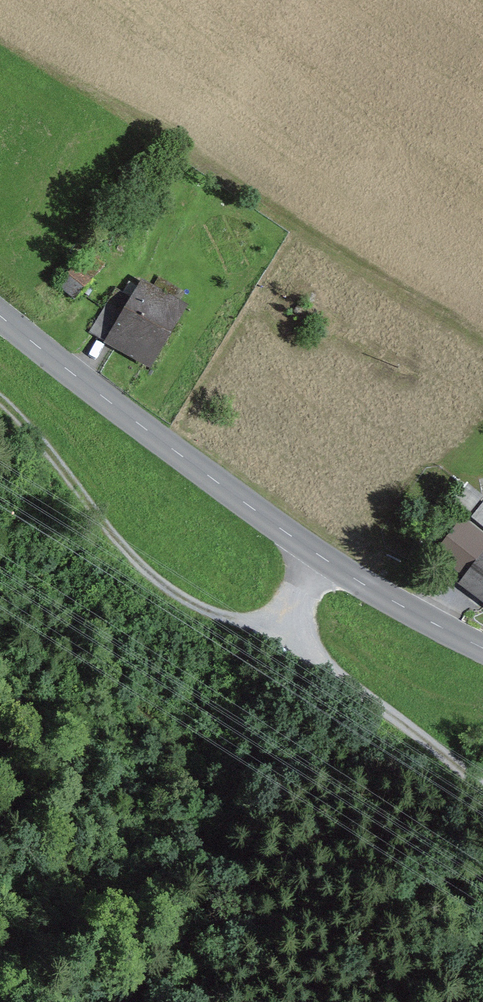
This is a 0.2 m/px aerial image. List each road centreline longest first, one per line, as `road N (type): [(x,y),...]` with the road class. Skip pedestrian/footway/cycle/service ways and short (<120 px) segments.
road 1 (secondary): [(482,649),(323,558),(0,315)]
road 2 (track): [(323,558),(282,632),(210,613),(152,578),(0,401)]
road 3 (track): [(282,632),(482,793)]

